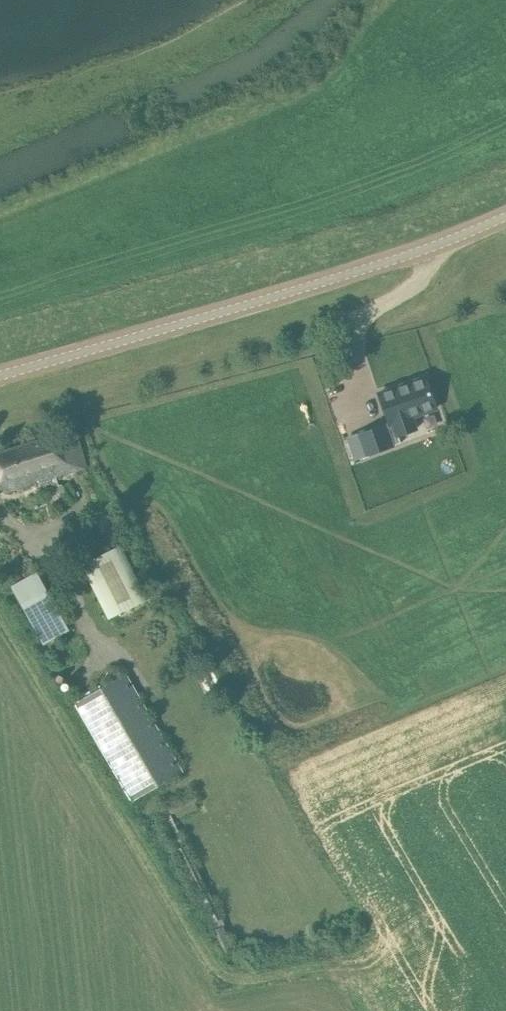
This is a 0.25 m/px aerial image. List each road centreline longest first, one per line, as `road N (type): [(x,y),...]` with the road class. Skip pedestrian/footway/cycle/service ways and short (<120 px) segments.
road 1 (tertiary): [(0,374),(364,268),(505,215)]

